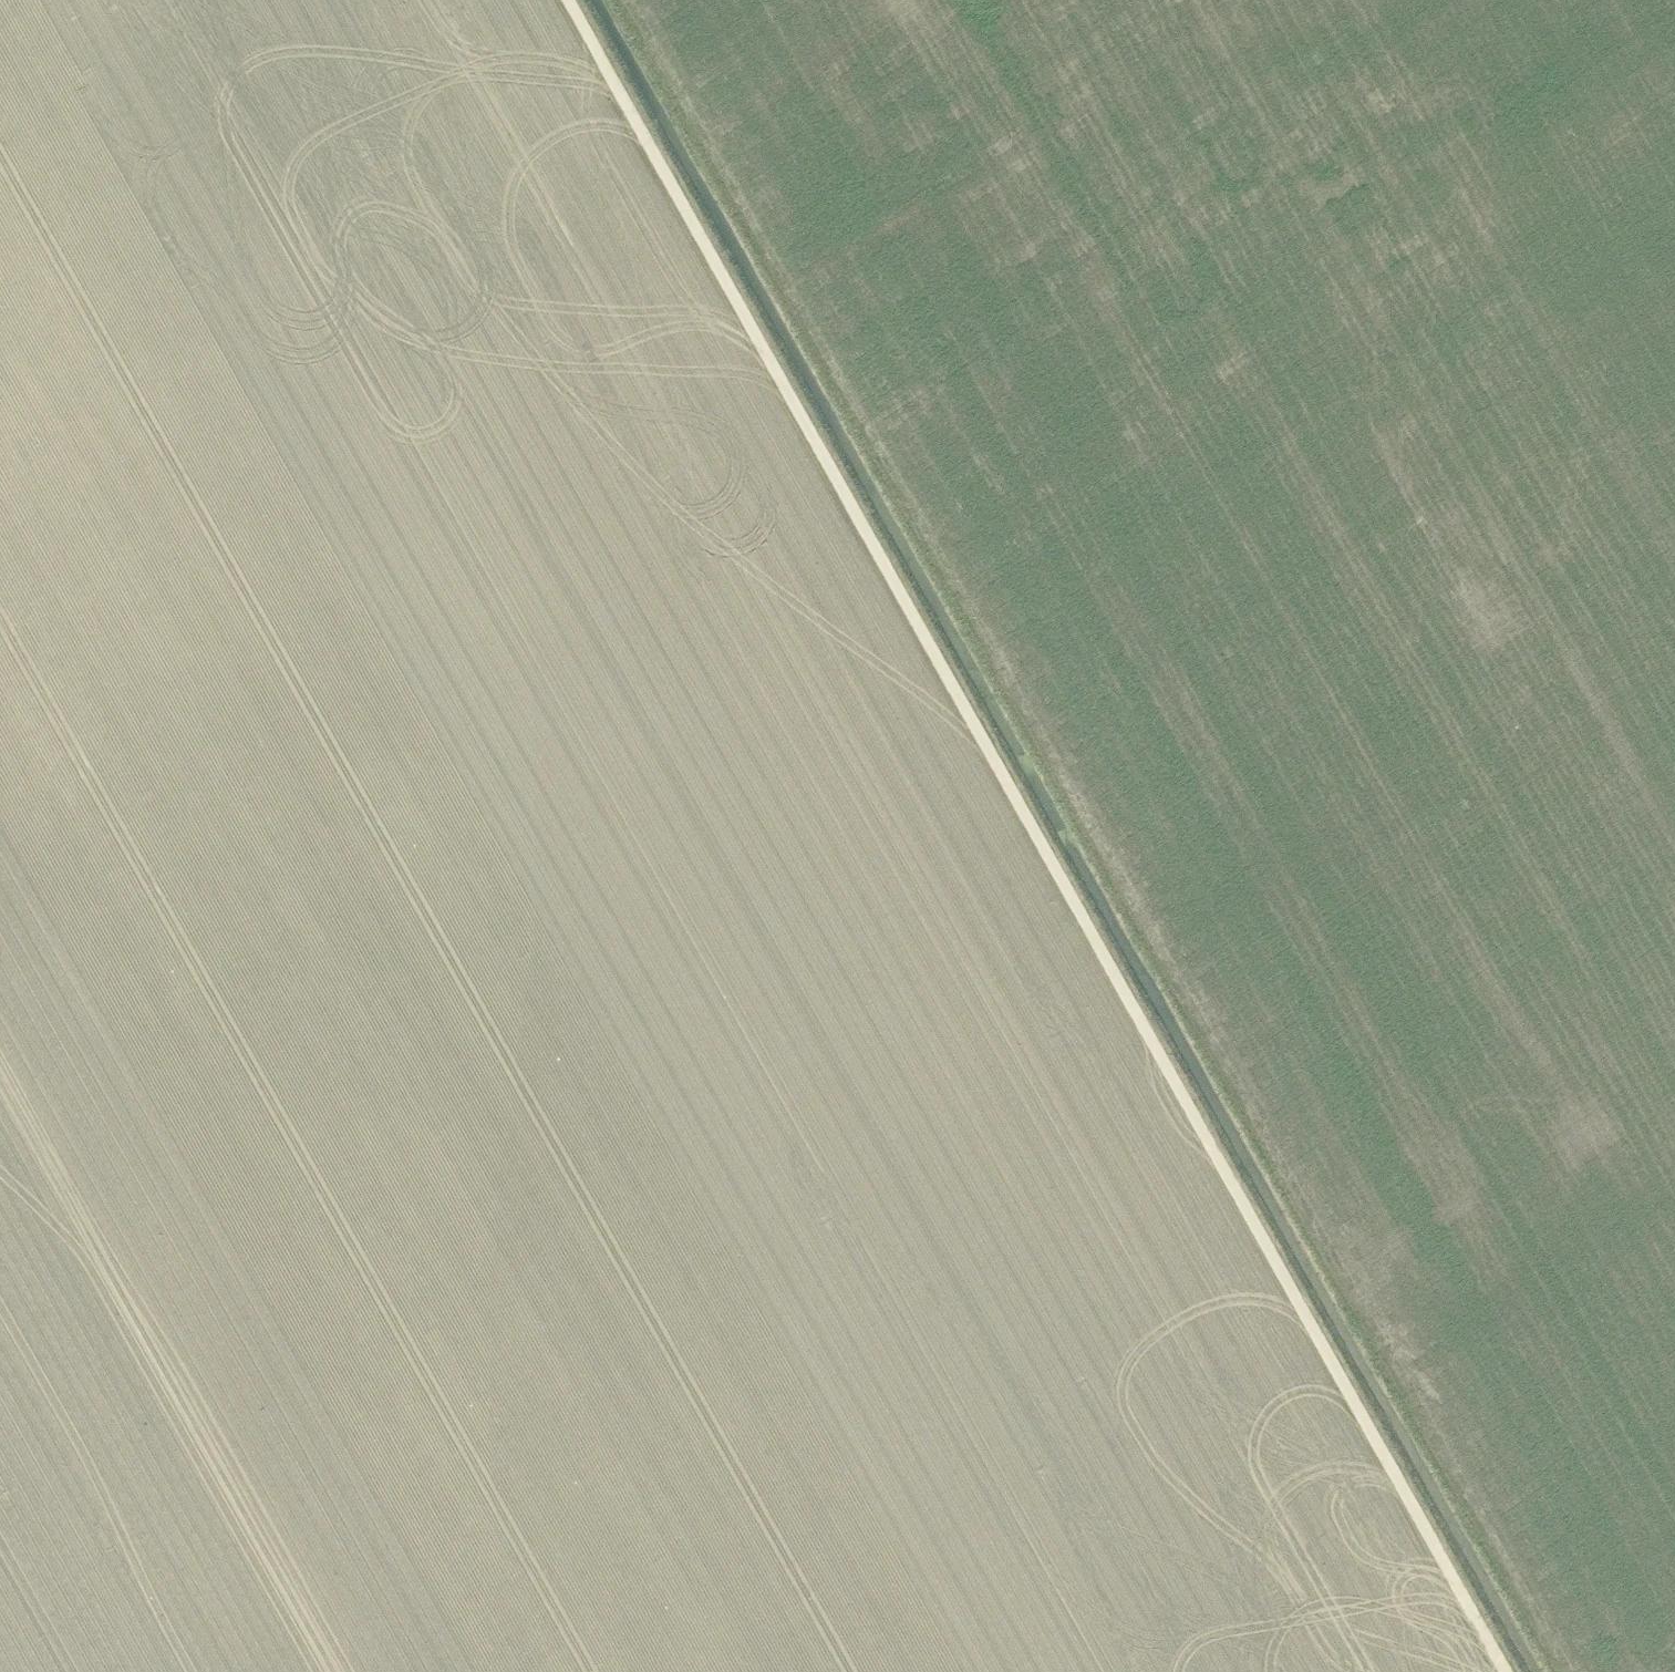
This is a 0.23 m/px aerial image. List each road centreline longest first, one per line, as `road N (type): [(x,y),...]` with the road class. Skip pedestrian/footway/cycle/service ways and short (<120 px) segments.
road 1 (track): [(567,0),(1506,1671)]

